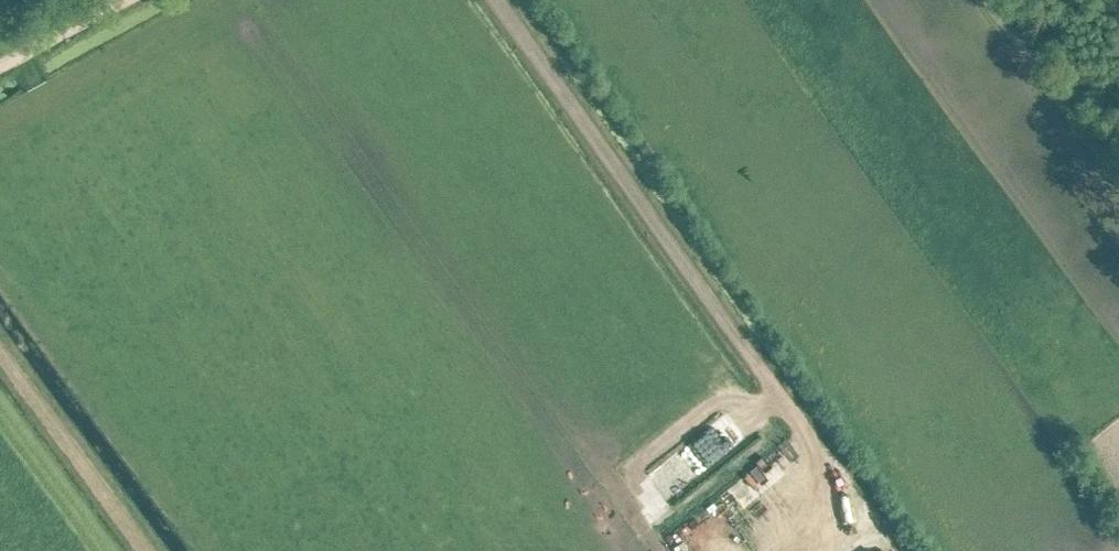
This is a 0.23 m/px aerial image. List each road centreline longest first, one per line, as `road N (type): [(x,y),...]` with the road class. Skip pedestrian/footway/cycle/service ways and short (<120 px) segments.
road 1 (track): [(0,60),(118,0)]

